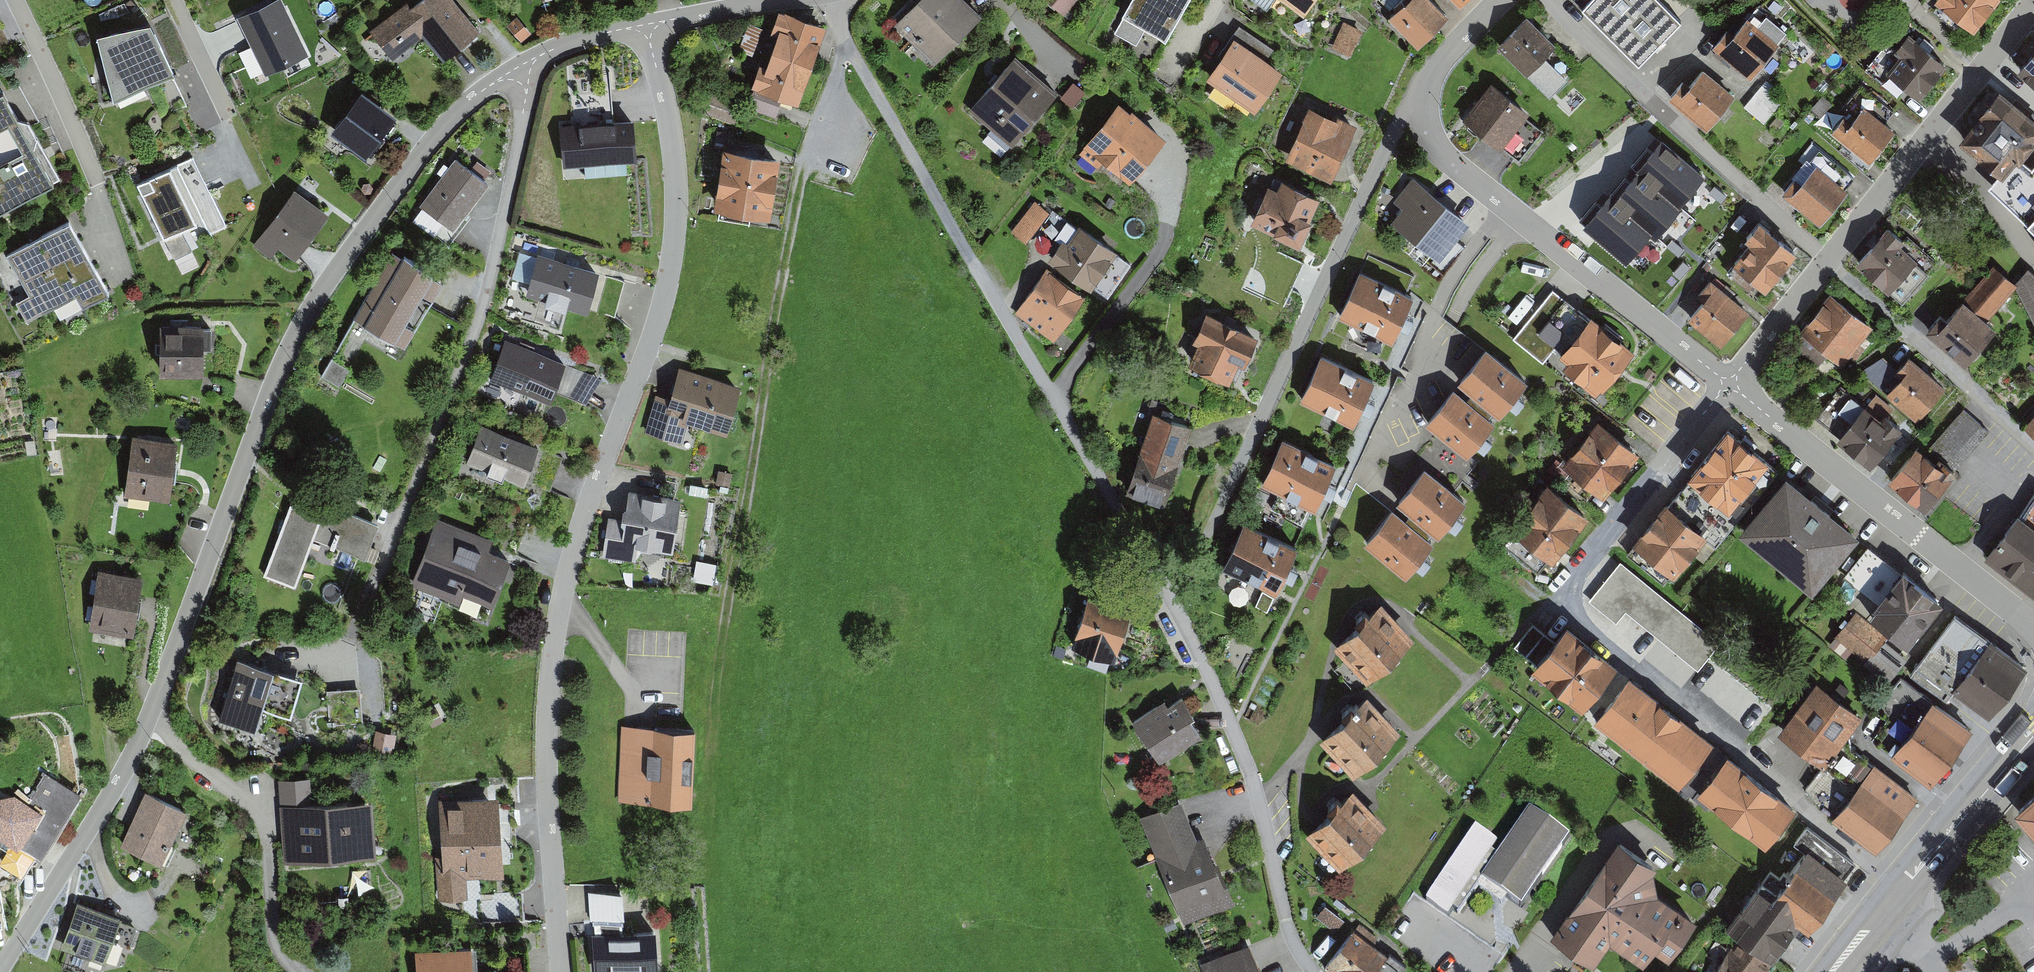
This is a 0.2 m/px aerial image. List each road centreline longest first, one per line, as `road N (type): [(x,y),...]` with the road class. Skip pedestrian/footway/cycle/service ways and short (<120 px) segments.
road 1 (residential): [(0,971),(118,783),(290,344),(316,298),(410,166),(473,95),(577,40),(647,25)]
road 2 (residential): [(647,25),(674,159),(675,242),(665,301),(573,548),(551,650),(546,757),(558,971)]
road 3 (track): [(801,183),(727,616),(711,791)]
road 4 (residential): [(1419,103),(1400,121),(1348,228),(1175,605)]
road 5 (residential): [(1728,383),(2033,3)]
road 6 (residential): [(1050,395),(823,0)]
road 7 (residential): [(1728,383),(1442,149),(1419,103)]
road 8 (residential): [(1317,971),(1290,932),(1257,794),(1175,605)]
road 9 (residential): [(2033,628),(1728,383)]
road 10 (secondary): [(2033,728),(1830,971)]
road 11 (residential): [(1573,578),(1728,383)]
road 12 (residential): [(15,0),(98,183)]
road 13 (residential): [(1050,395),(1168,243)]
road 14 (residential): [(1419,103),(1436,68),(1499,0)]
road 15 (residential): [(647,25),(776,0)]
road 16 (residential): [(174,0),(226,118)]

